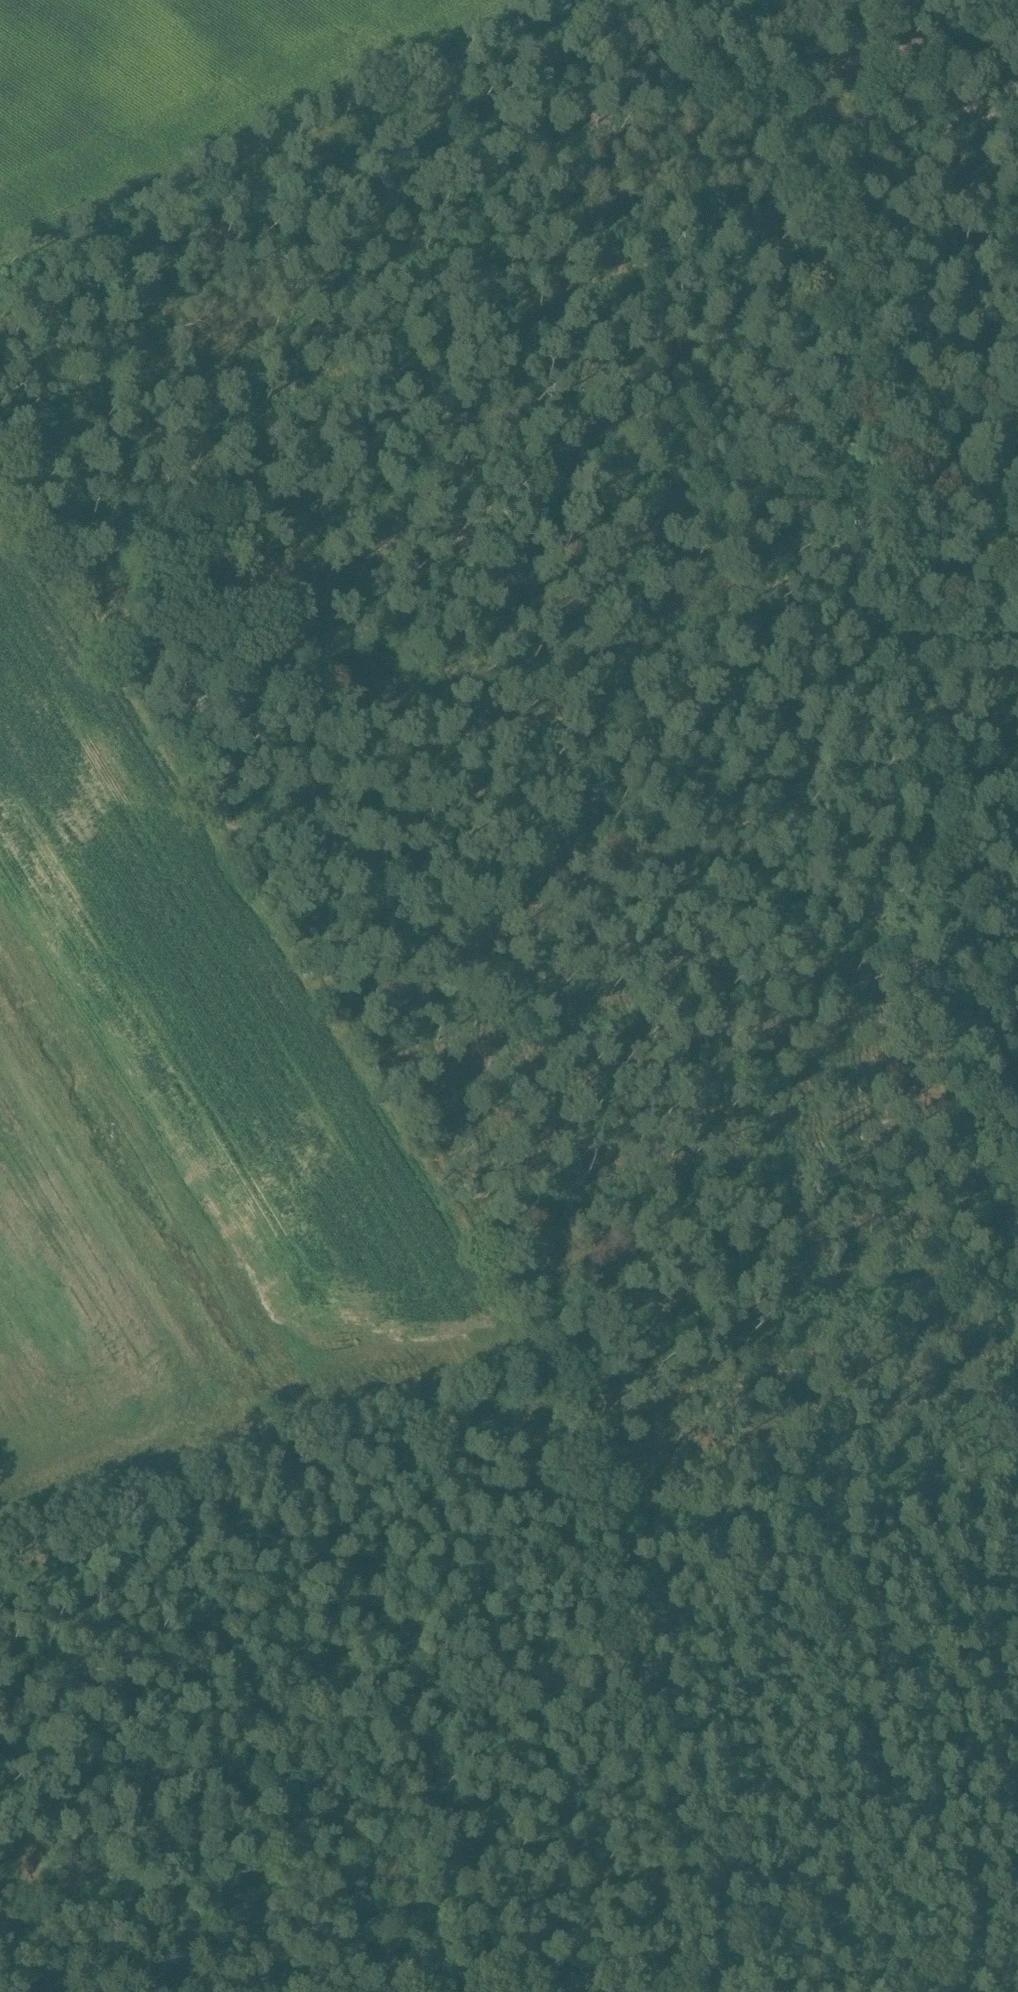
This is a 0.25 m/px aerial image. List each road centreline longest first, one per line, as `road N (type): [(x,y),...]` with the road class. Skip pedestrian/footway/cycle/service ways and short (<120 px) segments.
road 1 (unclassified): [(1017,90),(884,0)]

